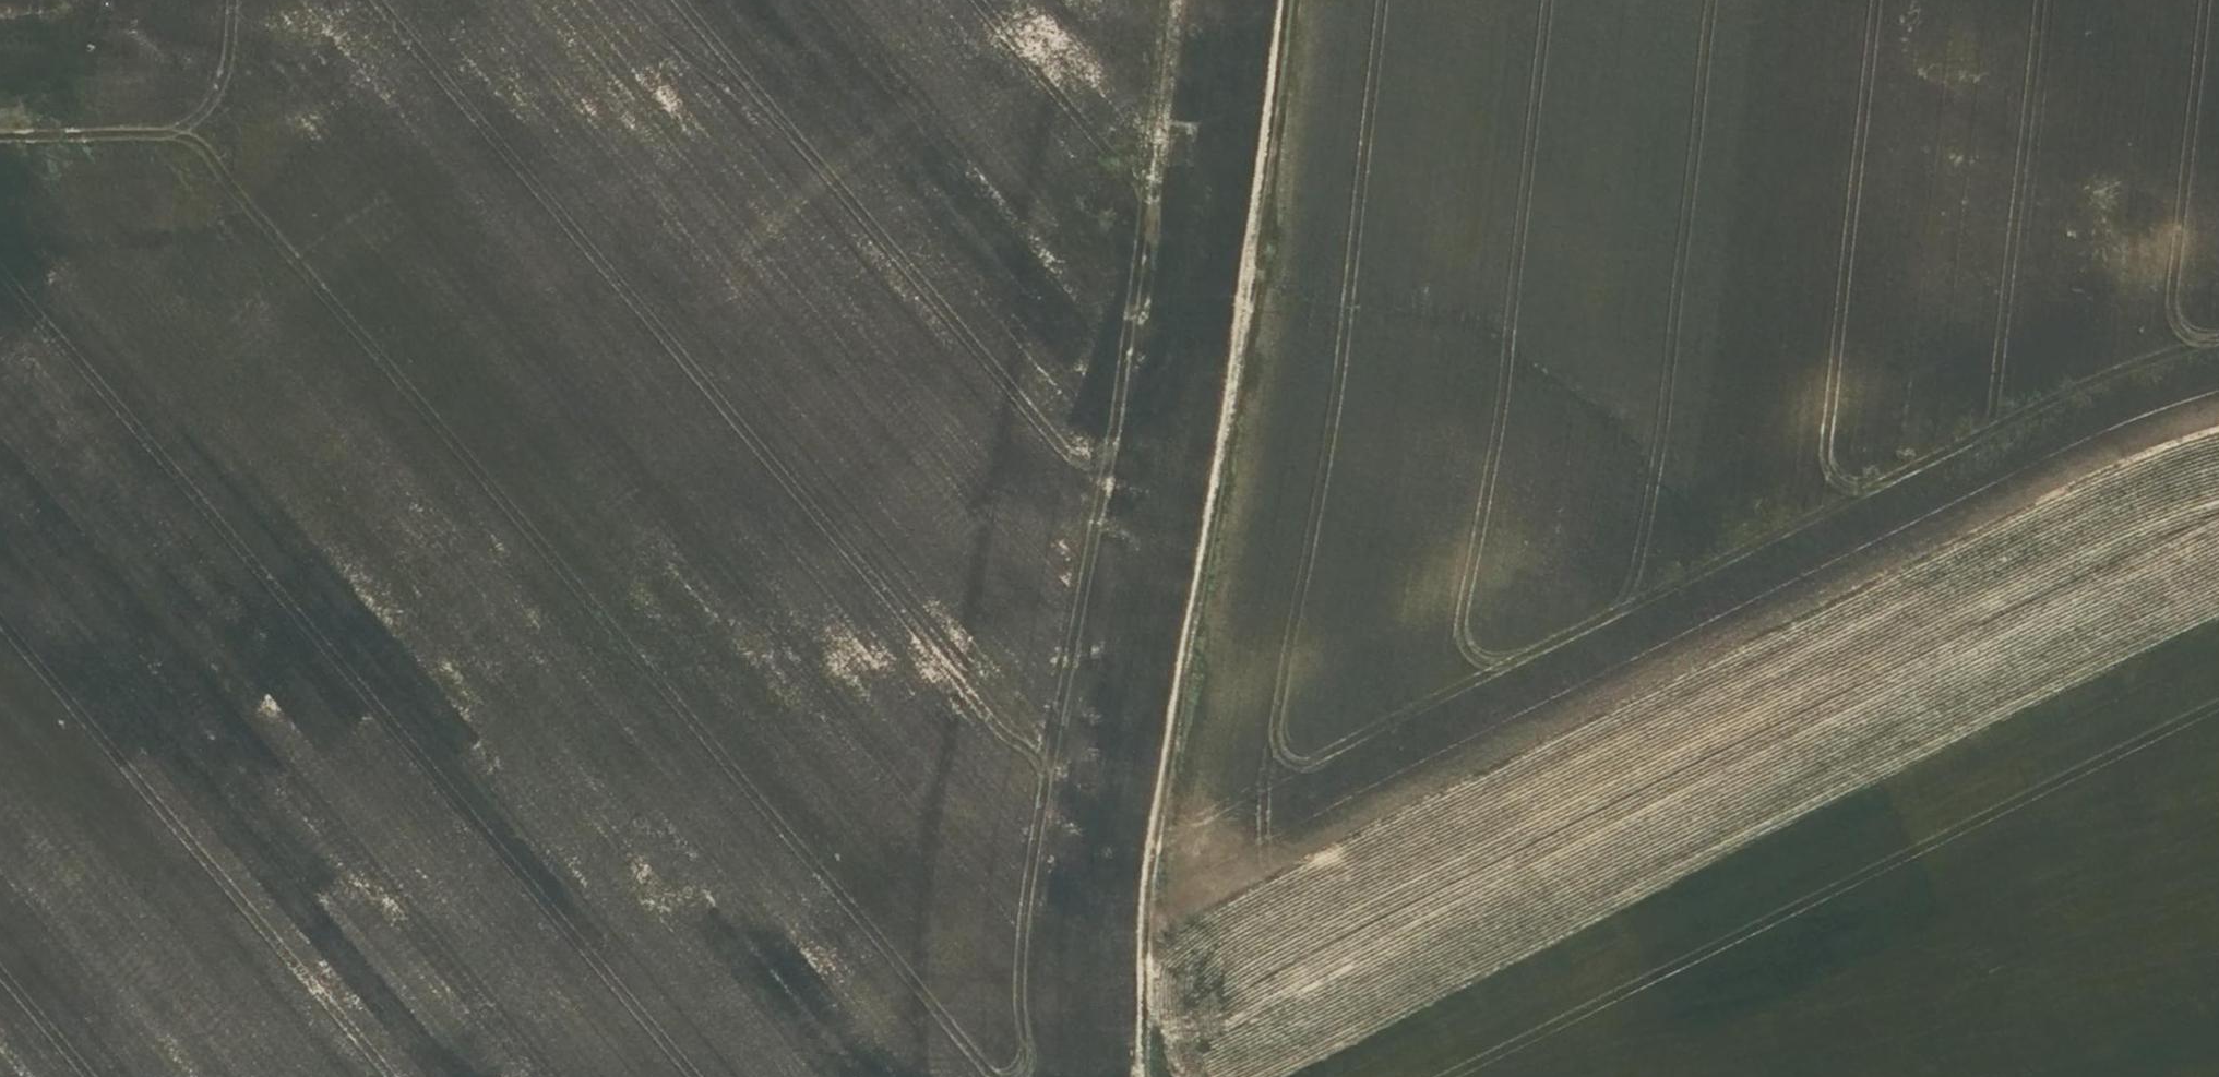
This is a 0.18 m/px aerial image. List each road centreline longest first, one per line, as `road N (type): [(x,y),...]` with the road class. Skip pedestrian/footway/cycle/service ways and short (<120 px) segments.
road 1 (track): [(1292,0),(1285,88),(1136,969)]

